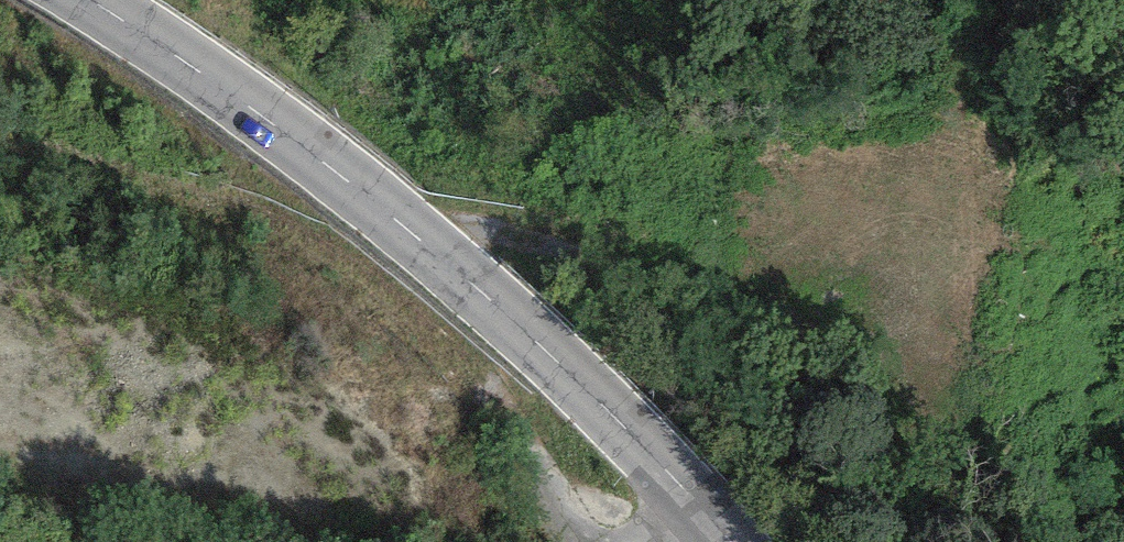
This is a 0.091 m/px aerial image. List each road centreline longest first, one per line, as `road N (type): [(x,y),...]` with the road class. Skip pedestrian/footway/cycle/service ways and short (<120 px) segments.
road 1 (tertiary): [(729,541),(583,386),(230,87),(88,0)]
road 2 (track): [(629,541),(565,524),(490,391),(332,248),(0,153)]
road 3 (track): [(395,229),(547,237),(764,328),(893,328),(947,249)]

